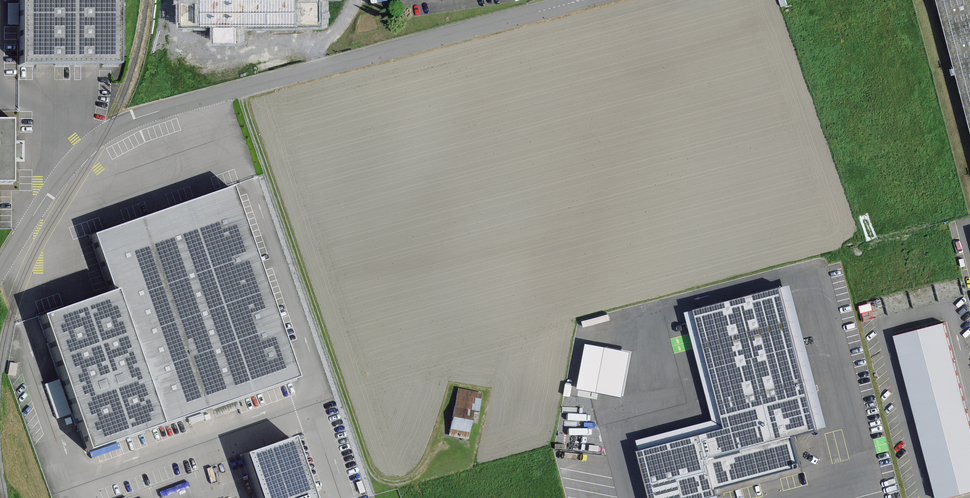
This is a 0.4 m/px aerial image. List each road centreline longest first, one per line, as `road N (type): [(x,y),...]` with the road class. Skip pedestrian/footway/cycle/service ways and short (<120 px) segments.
road 1 (unclassified): [(587,0),(114,127),(68,168),(0,269)]
road 2 (track): [(239,90),(377,480),(417,475),(440,438),(450,393)]

